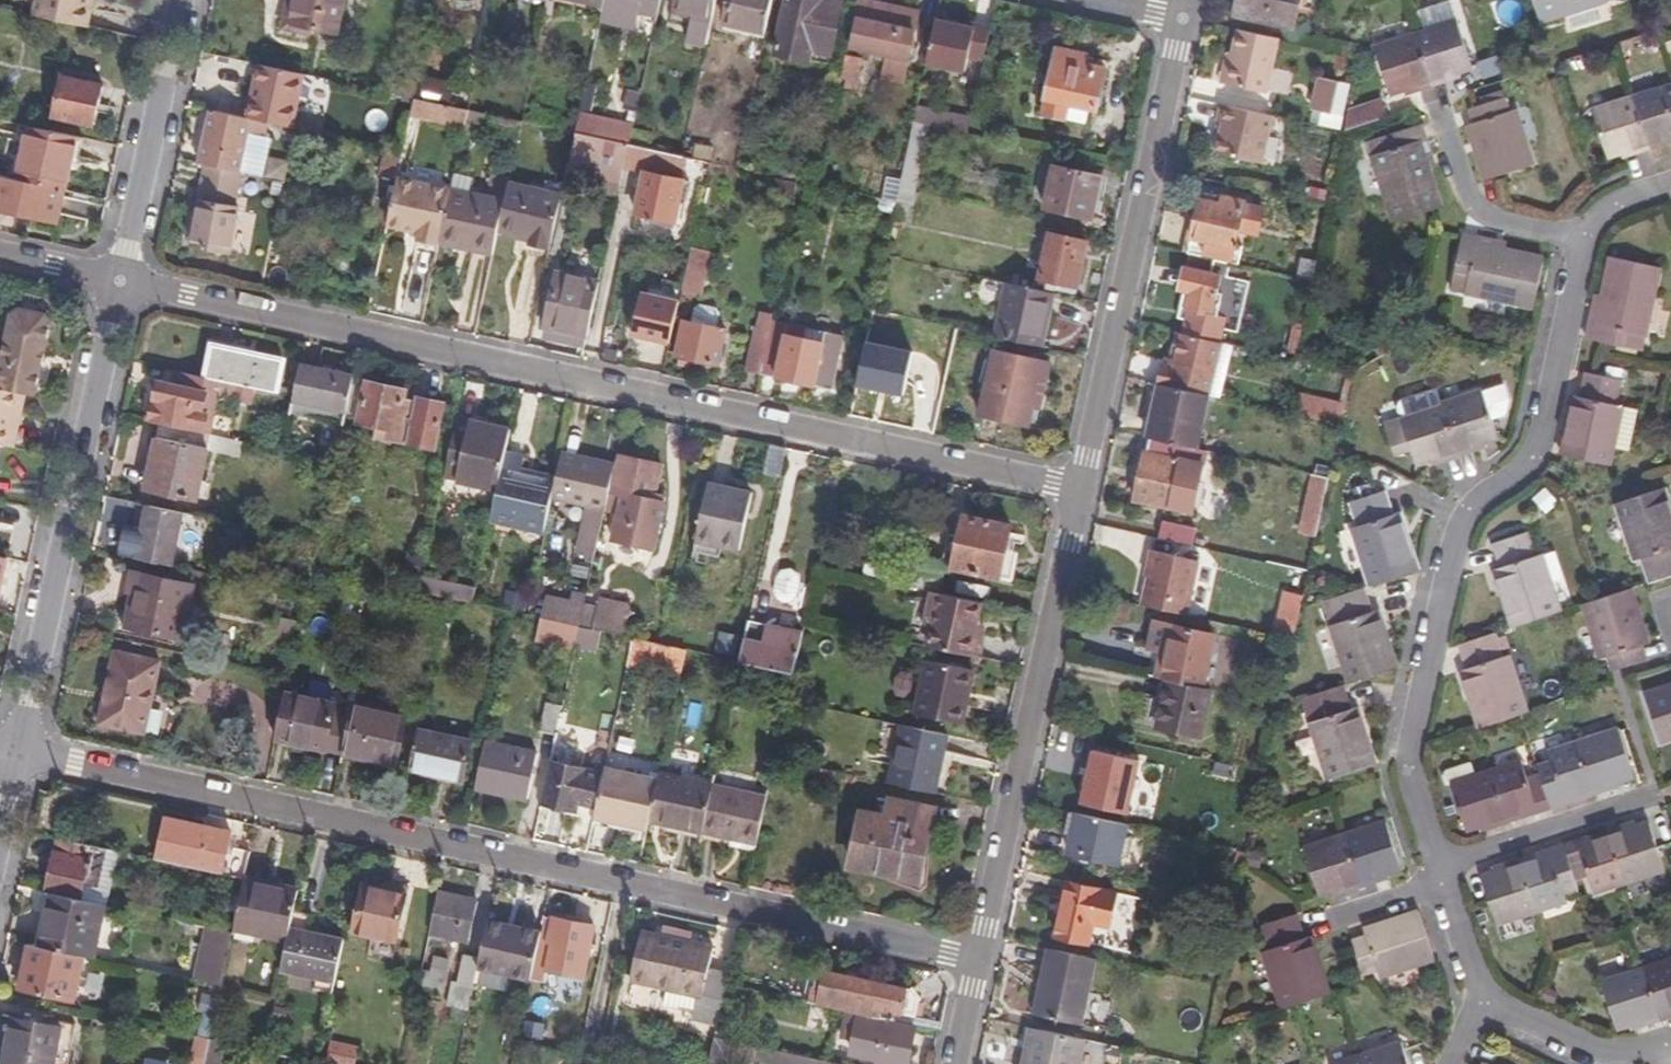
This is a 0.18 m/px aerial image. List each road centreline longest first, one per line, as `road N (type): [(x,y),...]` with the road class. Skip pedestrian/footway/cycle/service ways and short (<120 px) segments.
road 1 (residential): [(1076,489),(120,281)]
road 2 (residential): [(973,959),(21,752)]
road 3 (residential): [(1439,876),(1398,758),(1443,521),(1511,476),(1544,417),(1575,238)]
road 4 (residential): [(1076,489),(1179,17)]
road 5 (residential): [(120,281),(21,752)]
road 6 (residential): [(973,959),(1076,489)]
road 7 (residential): [(179,0),(120,281)]
road 8 (residential): [(1650,796),(1439,876)]
road 9 (residential): [(1575,238),(1468,209),(1432,110)]
road 10 (residential): [(1472,1004),(1593,1049),(1654,1045)]
road 11 (residential): [(1472,1004),(1439,876)]
road 12 (residential): [(1439,876),(1322,921)]
road 13 (residential): [(120,281),(0,255)]

